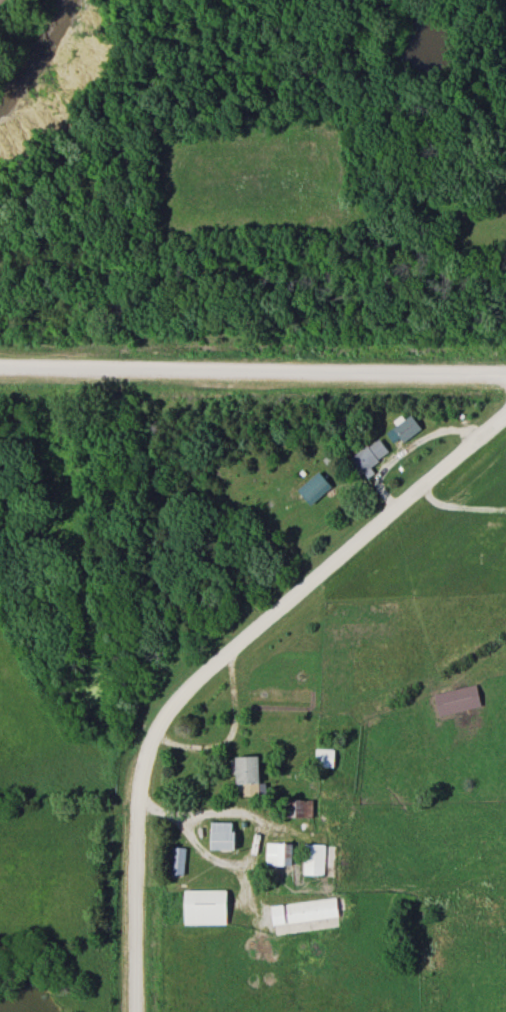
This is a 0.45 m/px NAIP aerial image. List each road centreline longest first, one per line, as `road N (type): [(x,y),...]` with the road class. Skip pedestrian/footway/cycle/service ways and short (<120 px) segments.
road 1 (residential): [(135,1011),(137,794),(144,752),(164,715),(505,414)]
road 2 (residential): [(505,375),(0,368)]

